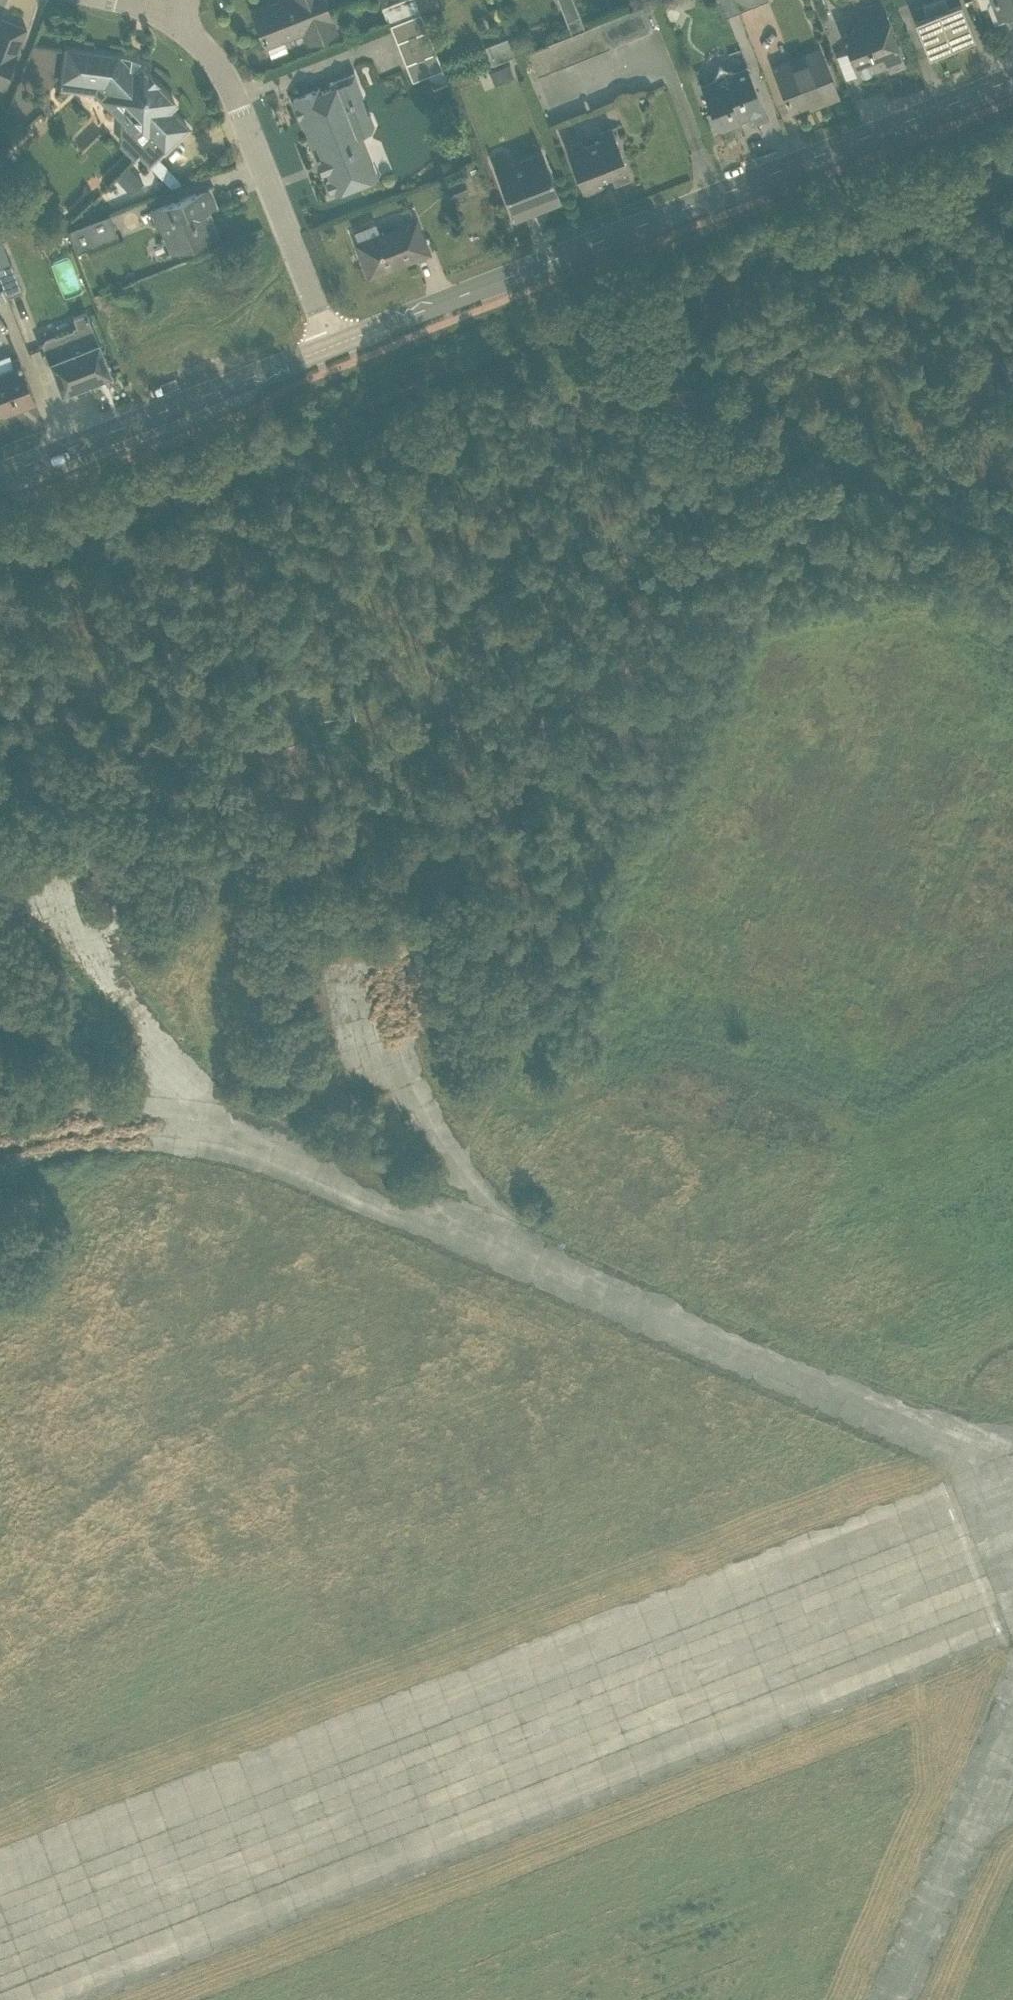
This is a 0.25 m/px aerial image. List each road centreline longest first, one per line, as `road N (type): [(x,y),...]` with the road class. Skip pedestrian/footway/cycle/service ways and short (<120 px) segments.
road 1 (secondary): [(1012,76),(333,341)]
road 2 (residential): [(333,341),(241,109),(219,66),(172,11)]
road 3 (secondary): [(333,341),(0,471)]

